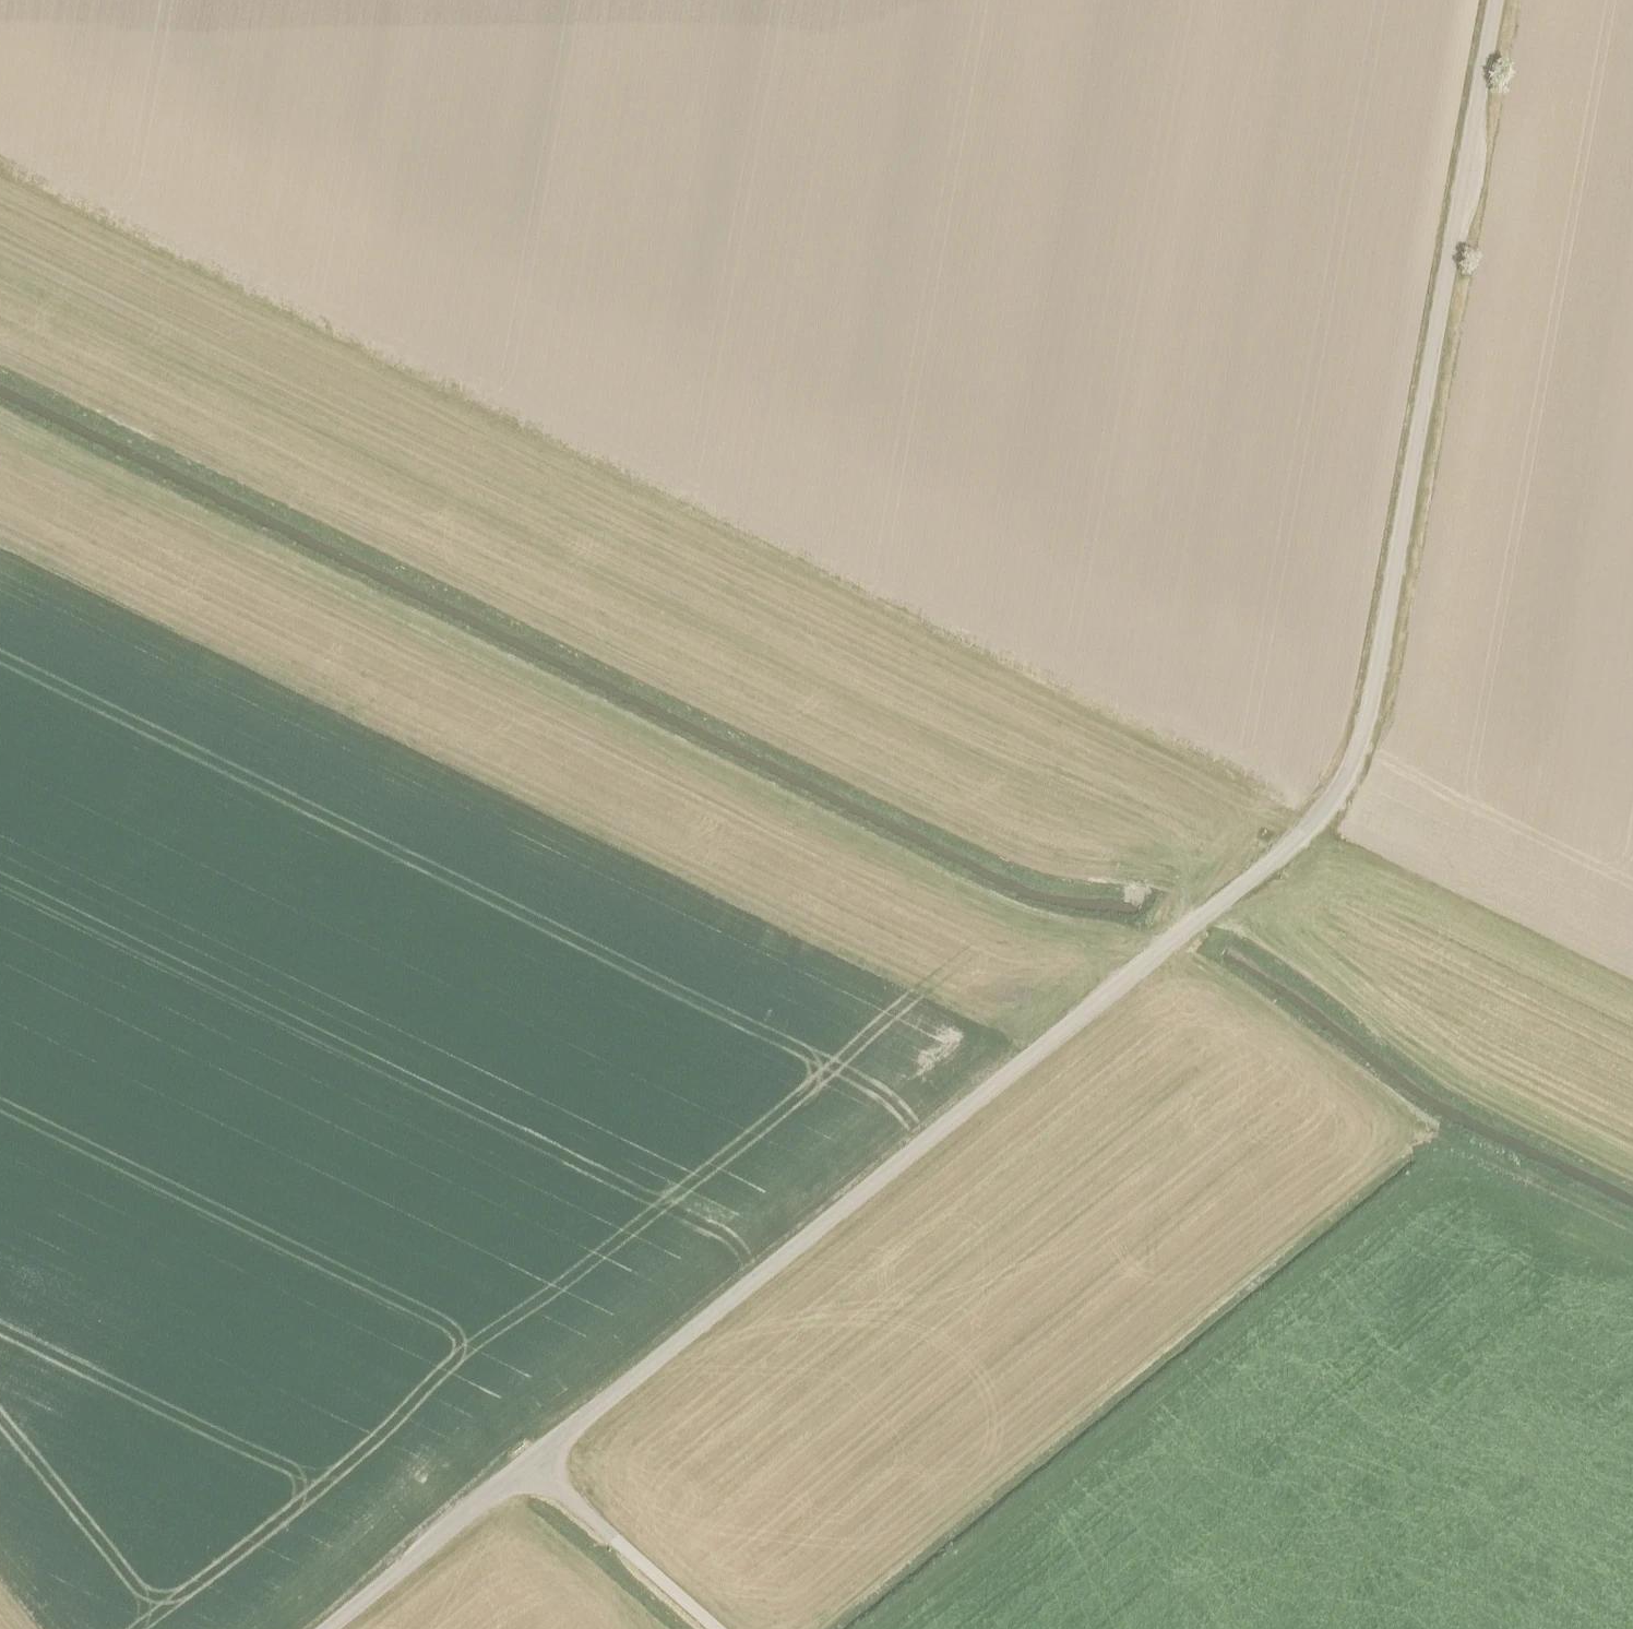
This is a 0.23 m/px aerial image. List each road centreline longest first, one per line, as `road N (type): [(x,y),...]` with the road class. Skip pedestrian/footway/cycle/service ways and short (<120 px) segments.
road 1 (unclassified): [(530,1463),(1279,860),(1339,797),(1364,742),(1498,0)]
road 2 (unclassified): [(330,1628),(530,1463)]
road 3 (unclassified): [(717,1628),(530,1463)]

